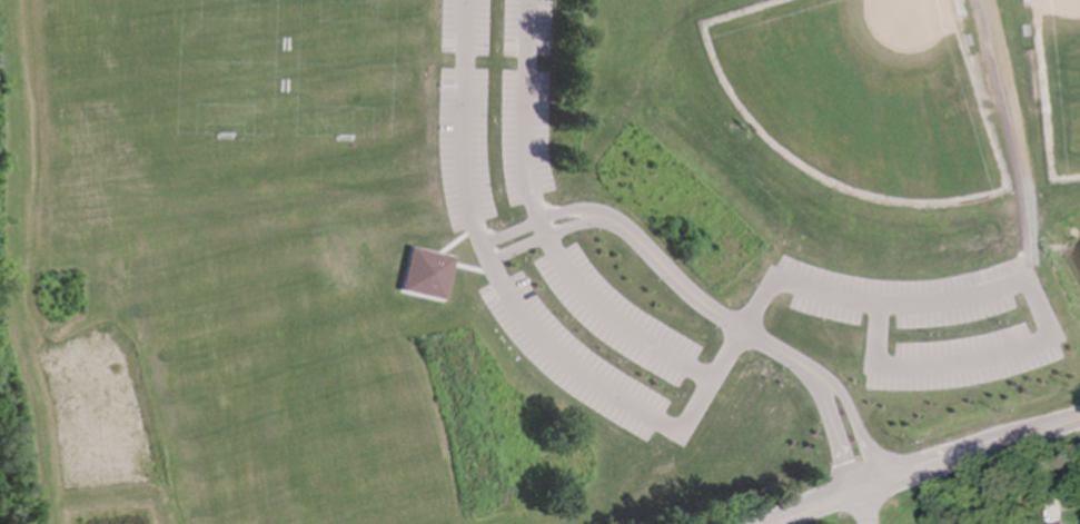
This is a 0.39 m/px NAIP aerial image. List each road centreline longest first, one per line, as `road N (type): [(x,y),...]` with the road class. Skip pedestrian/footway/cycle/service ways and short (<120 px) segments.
road 1 (tertiary): [(782,523),(1079,422)]

